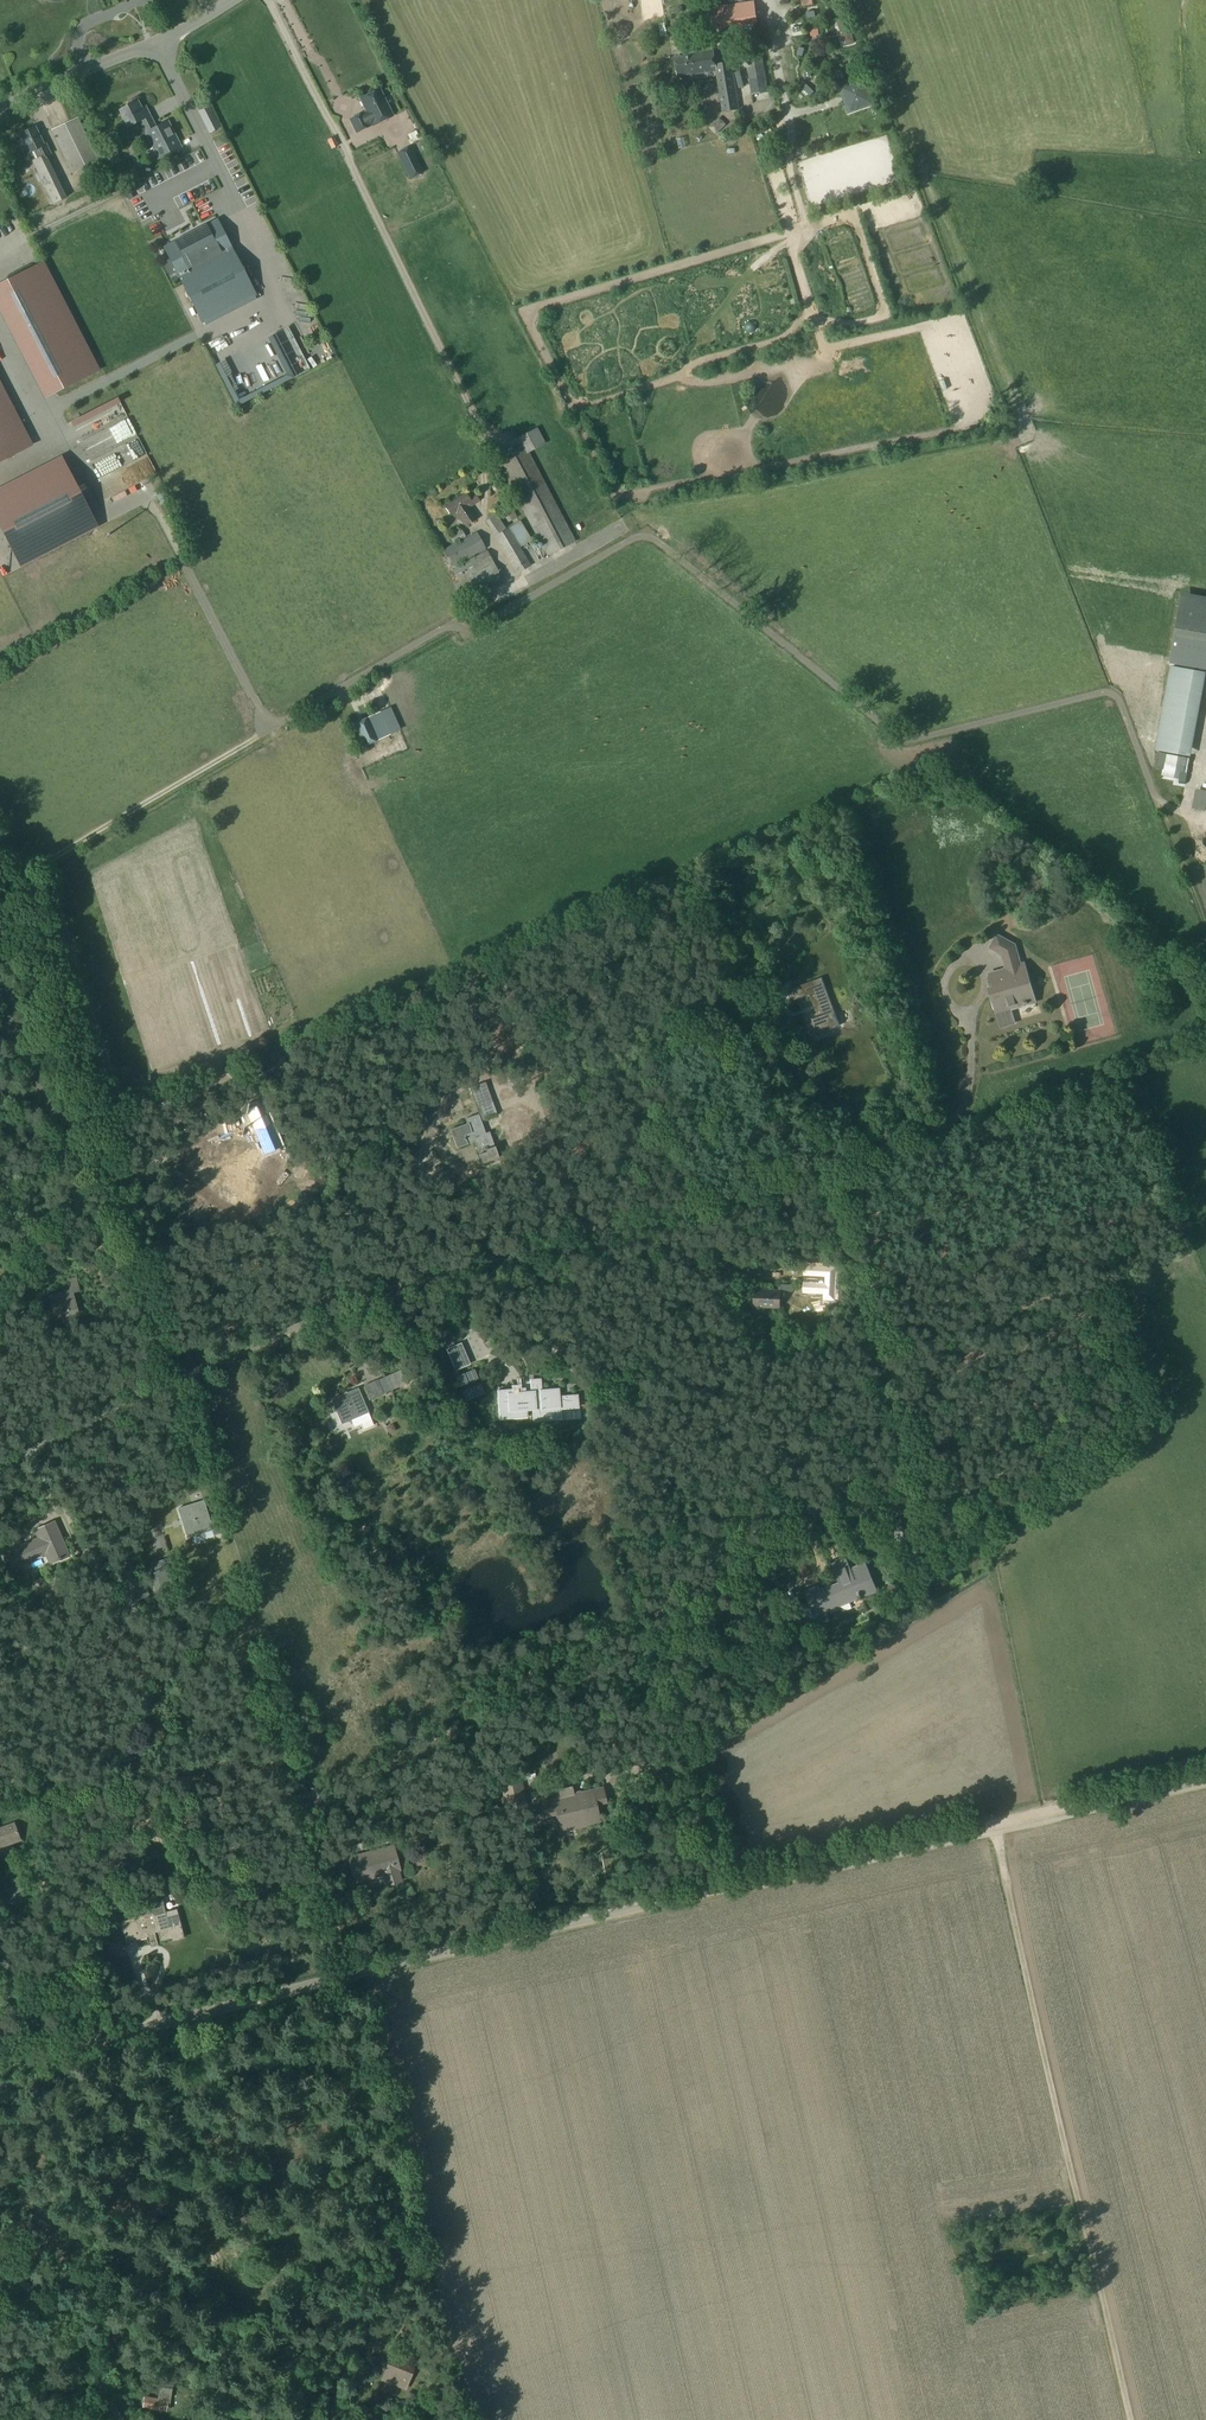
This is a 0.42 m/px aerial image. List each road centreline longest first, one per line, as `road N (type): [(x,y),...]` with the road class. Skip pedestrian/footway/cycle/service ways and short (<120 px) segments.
road 1 (track): [(23,877),(447,627),(468,631),(642,534),(903,740),(1108,693),(1119,700),(1157,800),(1205,816)]
road 2 (unclassified): [(173,1379),(315,1313),(946,1119),(960,1108),(982,990)]
road 3 (unclassified): [(0,2065),(727,1888)]
road 4 (track): [(994,1833),(1129,2419)]
road 5 (unclassified): [(173,1379),(90,1097)]
road 6 (track): [(727,1888),(991,1825)]
road 7 (track): [(0,847),(23,877),(90,1097)]
road 8 (unclassified): [(0,104),(136,53),(231,0)]
road 9 (track): [(991,1825),(1205,1778)]
road 10 (track): [(0,2257),(75,2333),(120,2419)]
road 11 (unclassified): [(0,1458),(173,1379)]
road 12 (track): [(447,627),(517,587),(480,527)]
road 13 (track): [(517,587),(623,527)]

